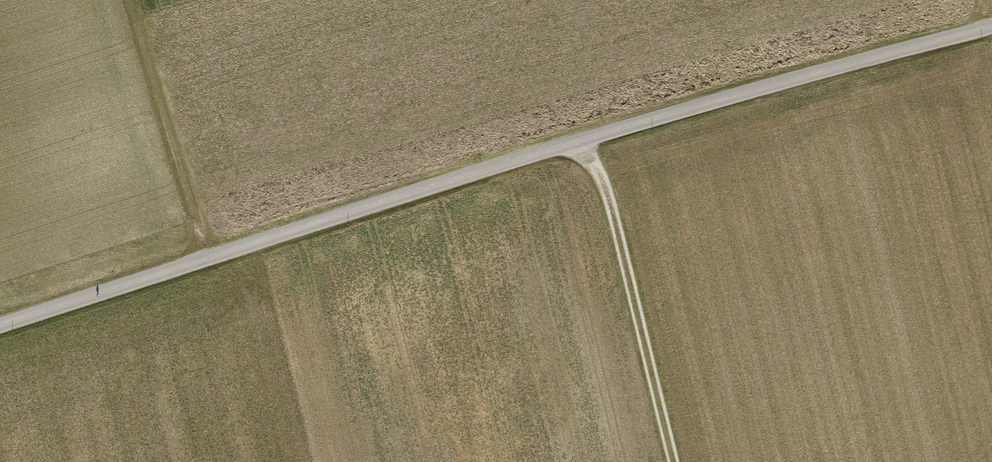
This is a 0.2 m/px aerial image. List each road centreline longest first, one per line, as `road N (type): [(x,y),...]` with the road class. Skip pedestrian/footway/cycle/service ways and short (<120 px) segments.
road 1 (track): [(991,27),(674,111),(0,325)]
road 2 (track): [(581,141),(607,198),(673,461)]
road 3 (track): [(208,258),(132,0)]

